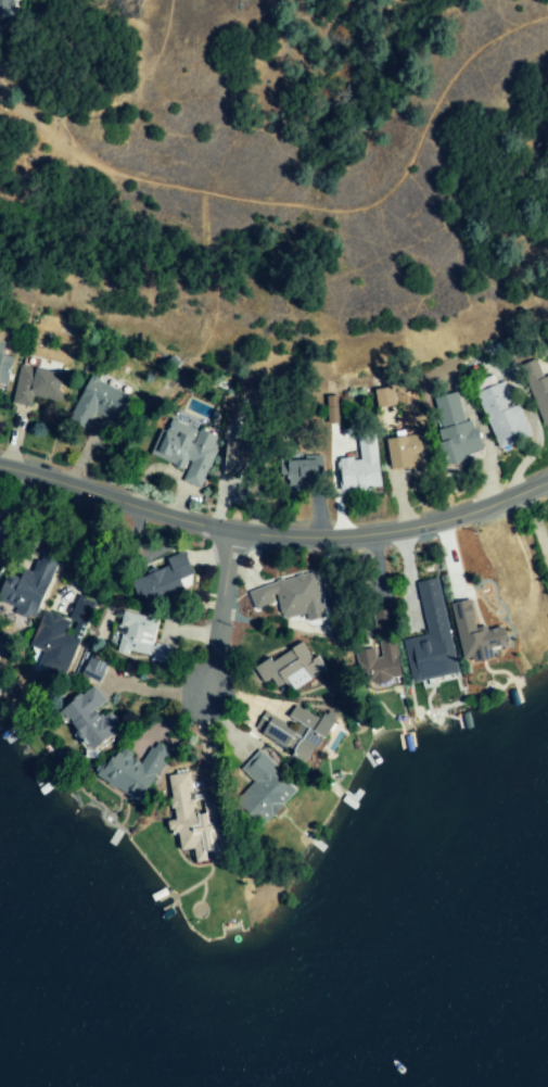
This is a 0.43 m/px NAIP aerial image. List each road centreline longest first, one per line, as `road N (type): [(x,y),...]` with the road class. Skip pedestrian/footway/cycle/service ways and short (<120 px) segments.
road 1 (residential): [(547,484),(424,526),(331,543),(228,535),(0,471)]
road 2 (residential): [(205,684),(228,535)]

